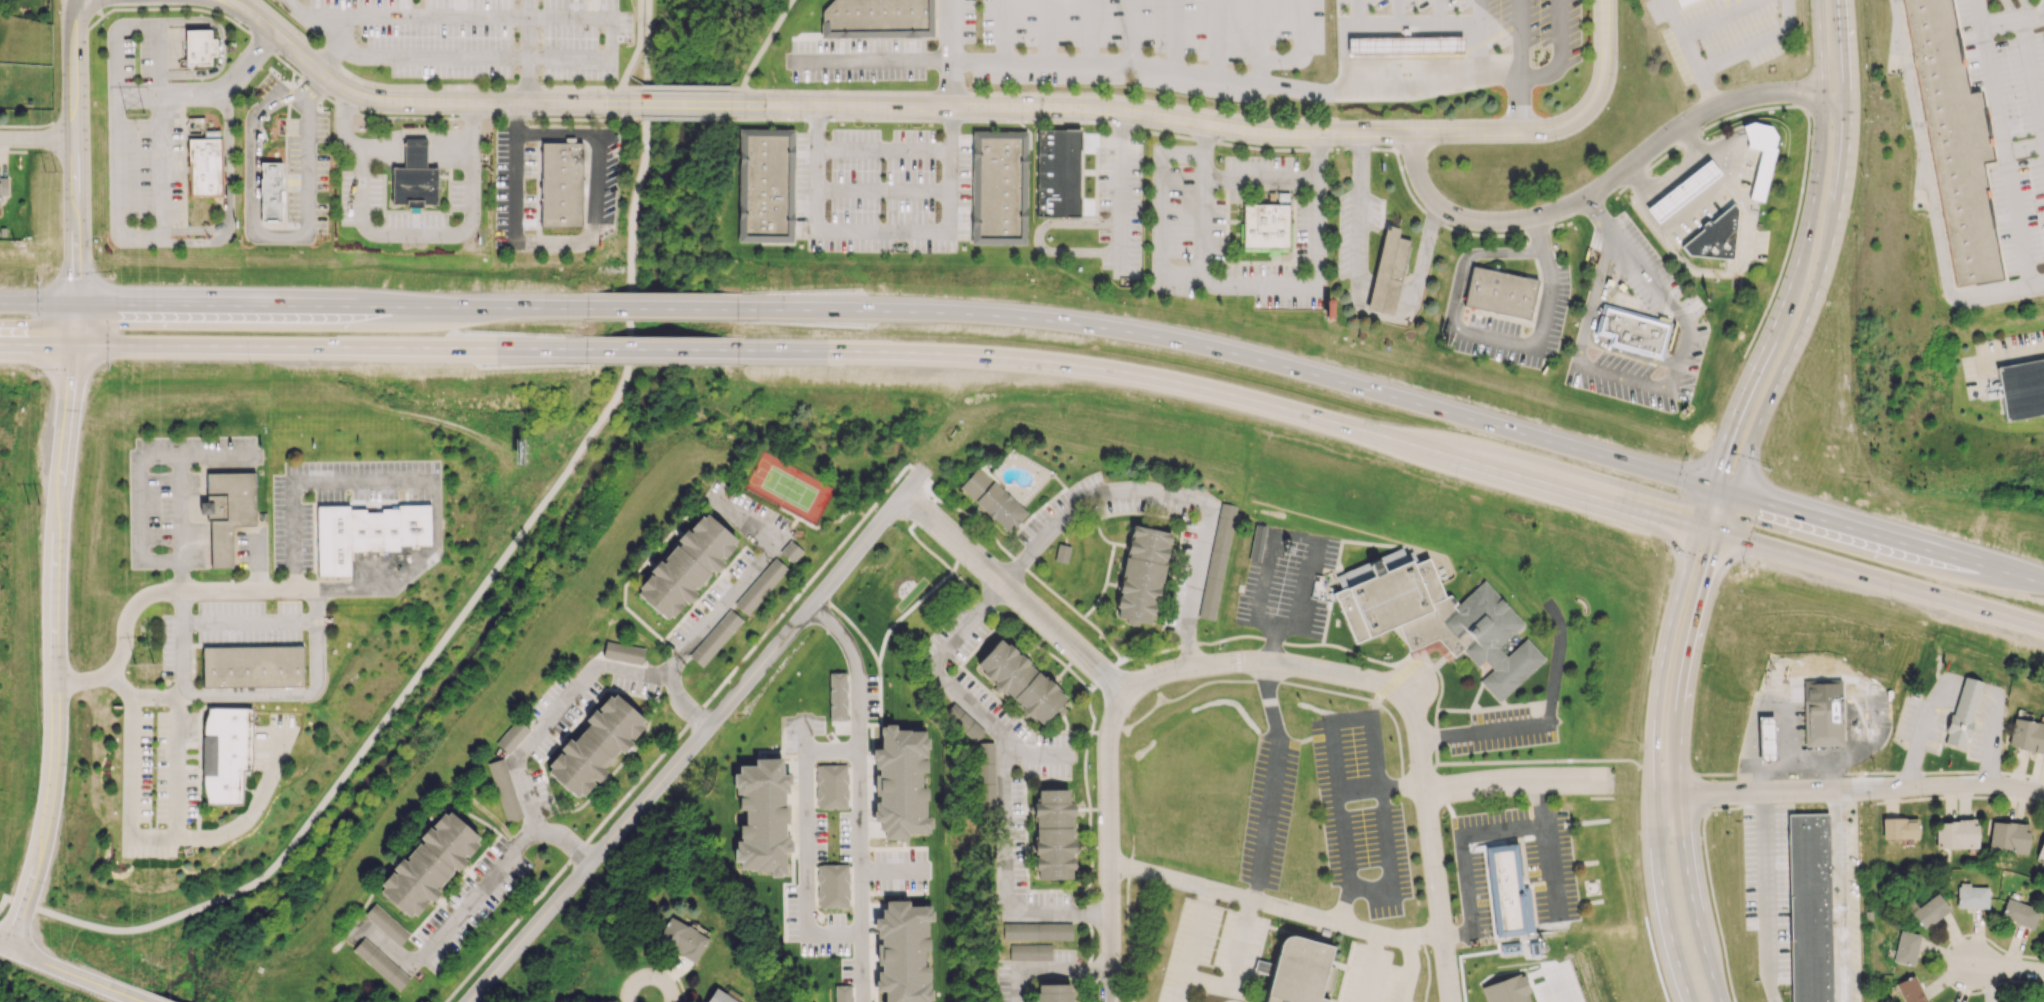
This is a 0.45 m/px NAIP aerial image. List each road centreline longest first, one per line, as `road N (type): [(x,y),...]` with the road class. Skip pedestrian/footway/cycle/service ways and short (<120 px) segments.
road 1 (trunk): [(1733,495),(1182,341),(986,316),(723,308)]
road 2 (trunk): [(741,349),(984,356),(1162,377),(1697,527)]
road 3 (residential): [(737,105),(1097,111),(1256,136),(1464,138),(1564,129),(1588,116),(1605,67)]
road 4 (residential): [(904,489),(1125,685),(1151,670),(1210,658),(1366,670),(1406,691),(1426,788),(1609,783)]
road 5 (residential): [(471,1001),(594,866),(904,489)]
road 6 (tertiary): [(12,950),(48,826),(77,306)]
road 7 (trunk): [(0,343),(600,348)]
road 8 (trunk): [(600,307),(0,305)]
road 9 (residential): [(1409,140),(1419,181),(1436,206),(1465,219),(1519,222),(1591,195),(1715,107),(1781,93)]
road 10 (secondary): [(1818,0),(1822,124),(1811,208),(1784,301),(1744,388)]
road 11 (residential): [(1653,793),(1955,786),(2043,793)]
road 12 (residential): [(275,34),(328,79),(379,100),(637,104)]
road 13 (trunk): [(1697,527),(2043,627)]
road 14 (residential): [(1106,859),(1402,943),(1444,936)]
road 15 (trunk): [(2043,584),(1733,495)]
road 16 (residential): [(1125,685),(1105,747),(1112,1001)]
road 17 (secondary): [(1697,527),(1656,695),(1653,833)]
road 18 (secondary): [(1678,793),(1680,696),(1721,534)]
road 19 (secondary): [(1721,534),(1758,424),(1818,290)]
road 20 (residential): [(1426,788),(1451,1001)]
road 21 (secondary): [(1818,290),(1844,194),(1850,84)]
road 22 (secondary): [(1716,989),(1678,793)]
road 23 (secondary): [(1653,833),(1664,929),(1687,1001)]
road 24 (residential): [(76,140),(77,306)]
road 25 (secondary): [(1744,388),(1697,527)]
road 26 (trunk): [(600,348),(741,349)]
road 27 (residential): [(71,0),(76,140)]
road 28 (tertiary): [(119,992),(0,946)]
road 29 (trunk): [(723,308),(600,307)]

